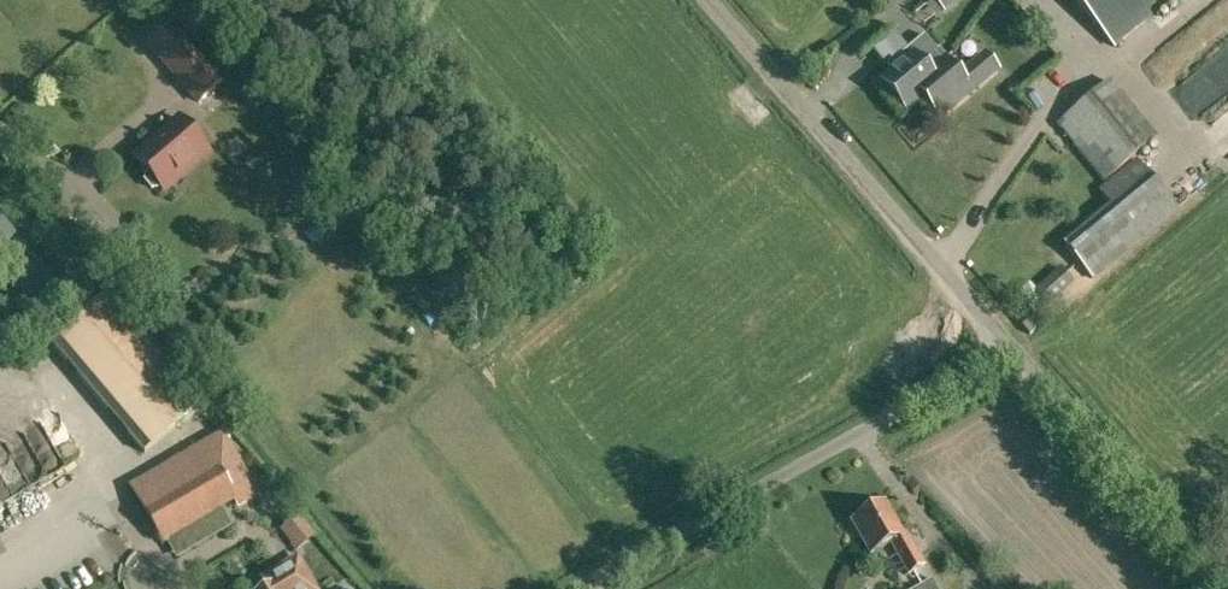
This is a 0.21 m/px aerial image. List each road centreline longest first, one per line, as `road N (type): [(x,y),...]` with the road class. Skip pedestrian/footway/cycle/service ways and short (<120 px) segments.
road 1 (unclassified): [(575,588),(1011,348)]
road 2 (unclassified): [(1011,348),(706,0)]
road 3 (unclassified): [(1221,588),(1011,348)]

